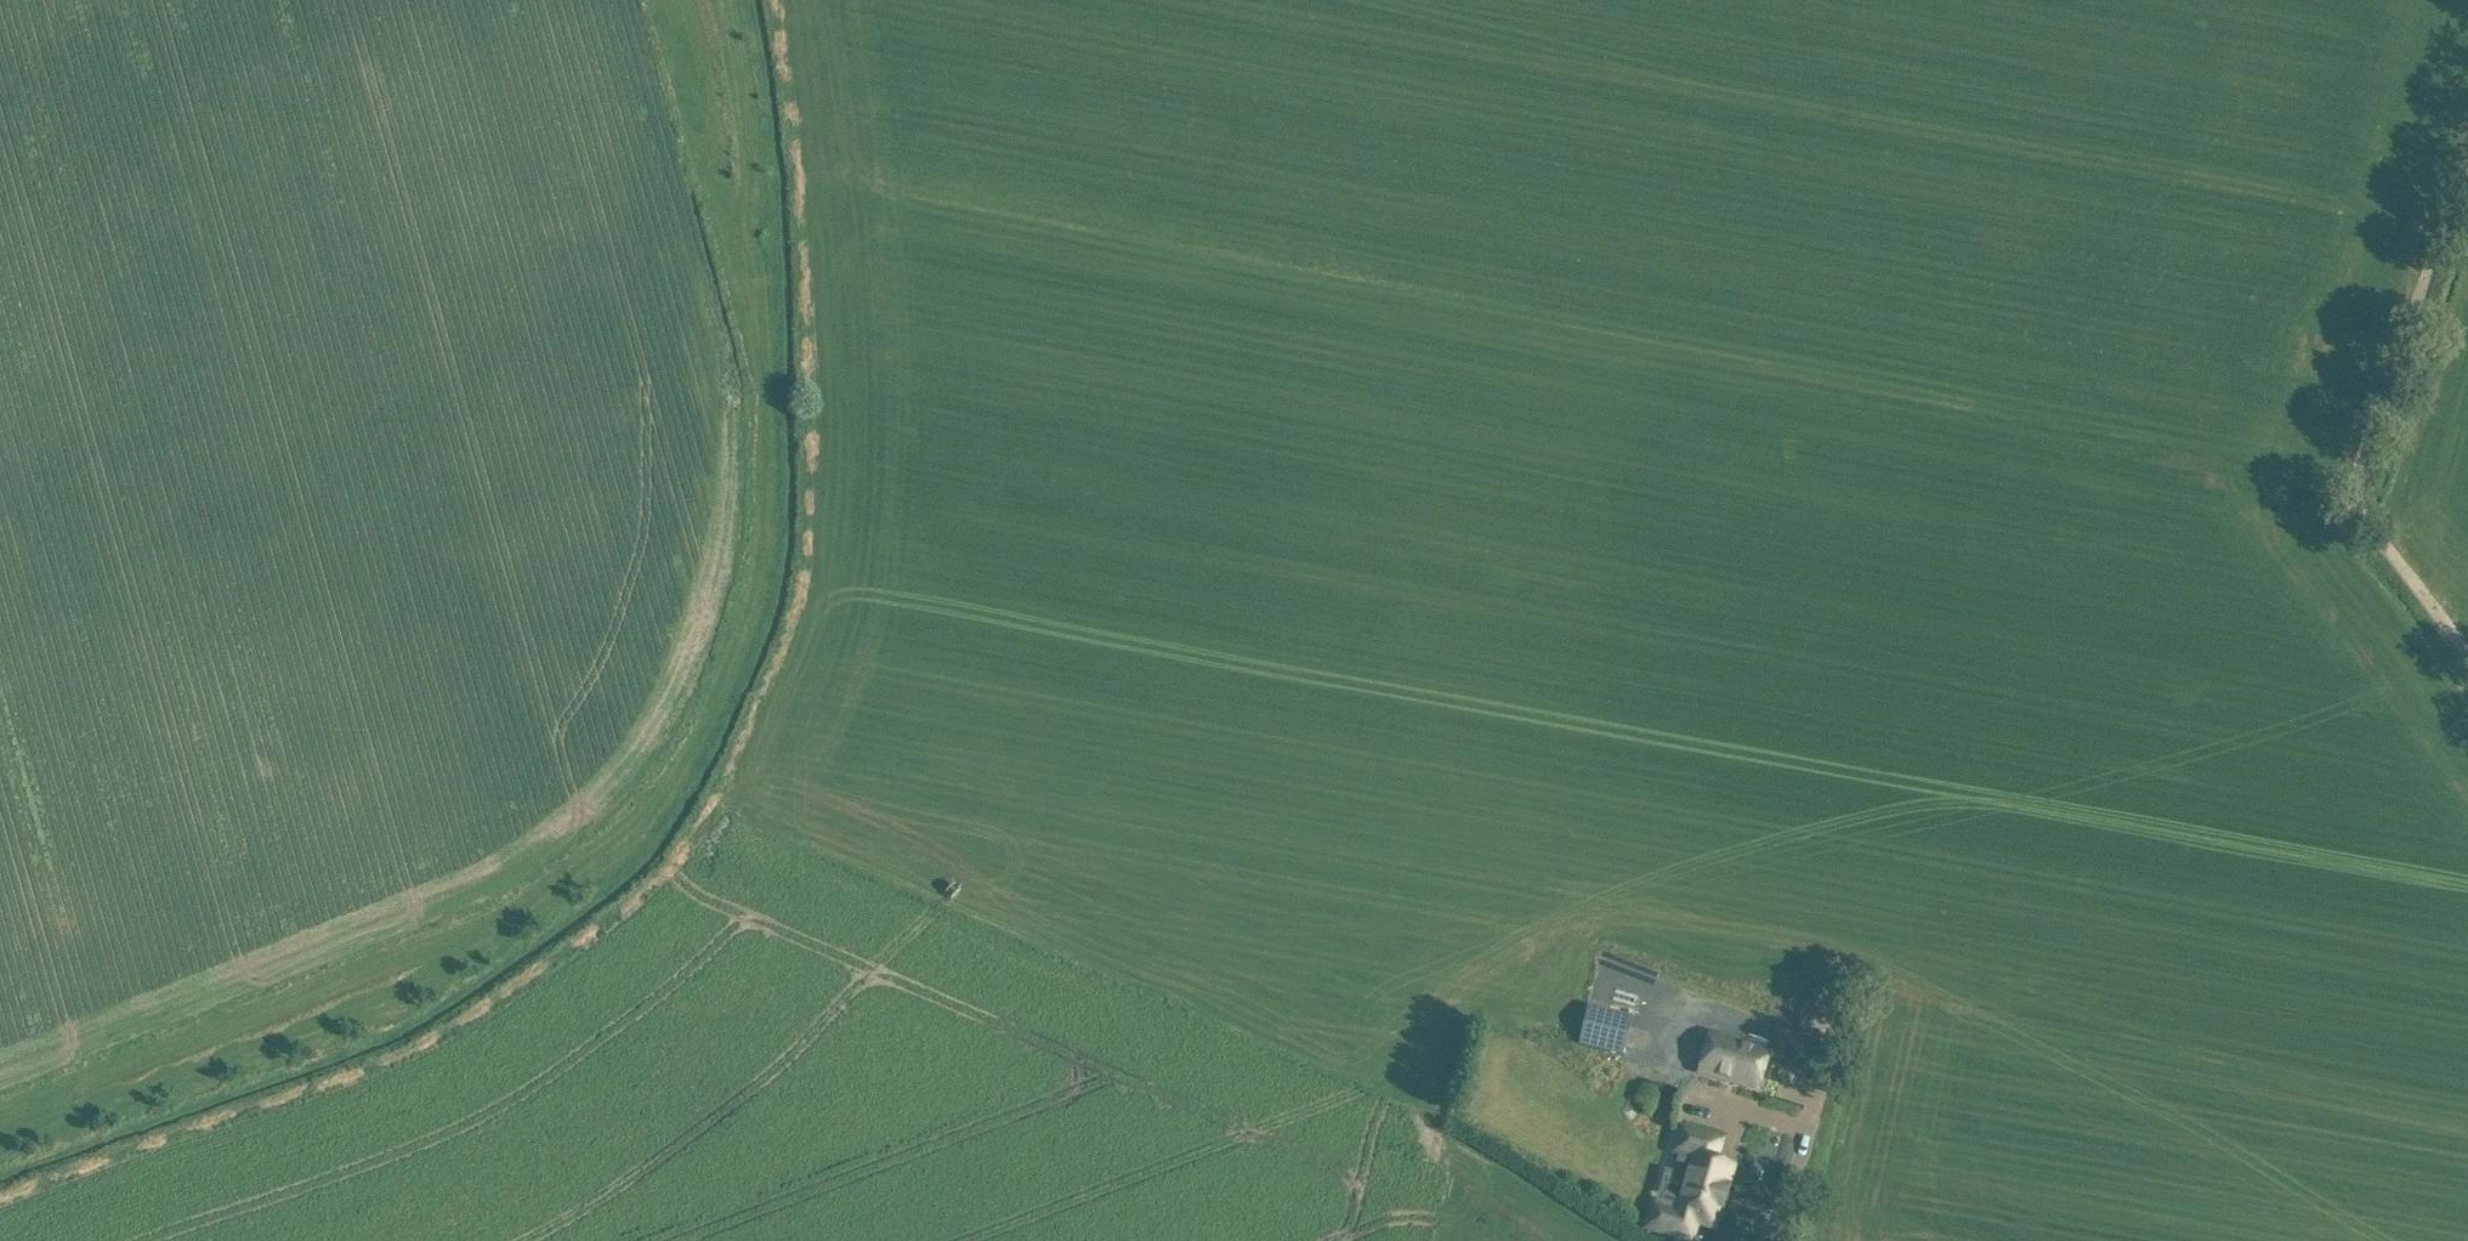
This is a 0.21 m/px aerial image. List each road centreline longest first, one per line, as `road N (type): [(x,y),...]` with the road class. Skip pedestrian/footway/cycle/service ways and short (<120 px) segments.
road 1 (track): [(2467,159),(2354,495),(2359,515),(2467,660)]

